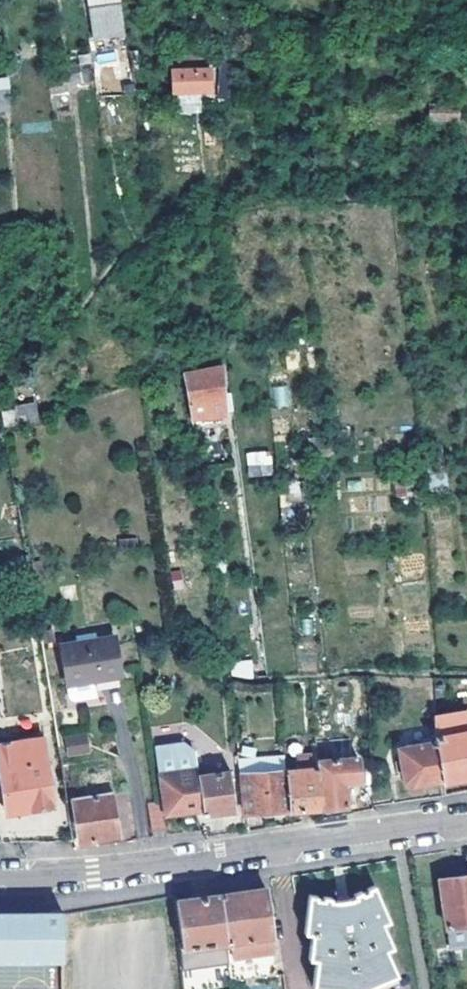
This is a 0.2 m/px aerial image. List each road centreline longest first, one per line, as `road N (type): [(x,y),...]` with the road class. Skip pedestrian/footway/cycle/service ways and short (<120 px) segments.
road 1 (residential): [(0,875),(91,873),(466,819)]

